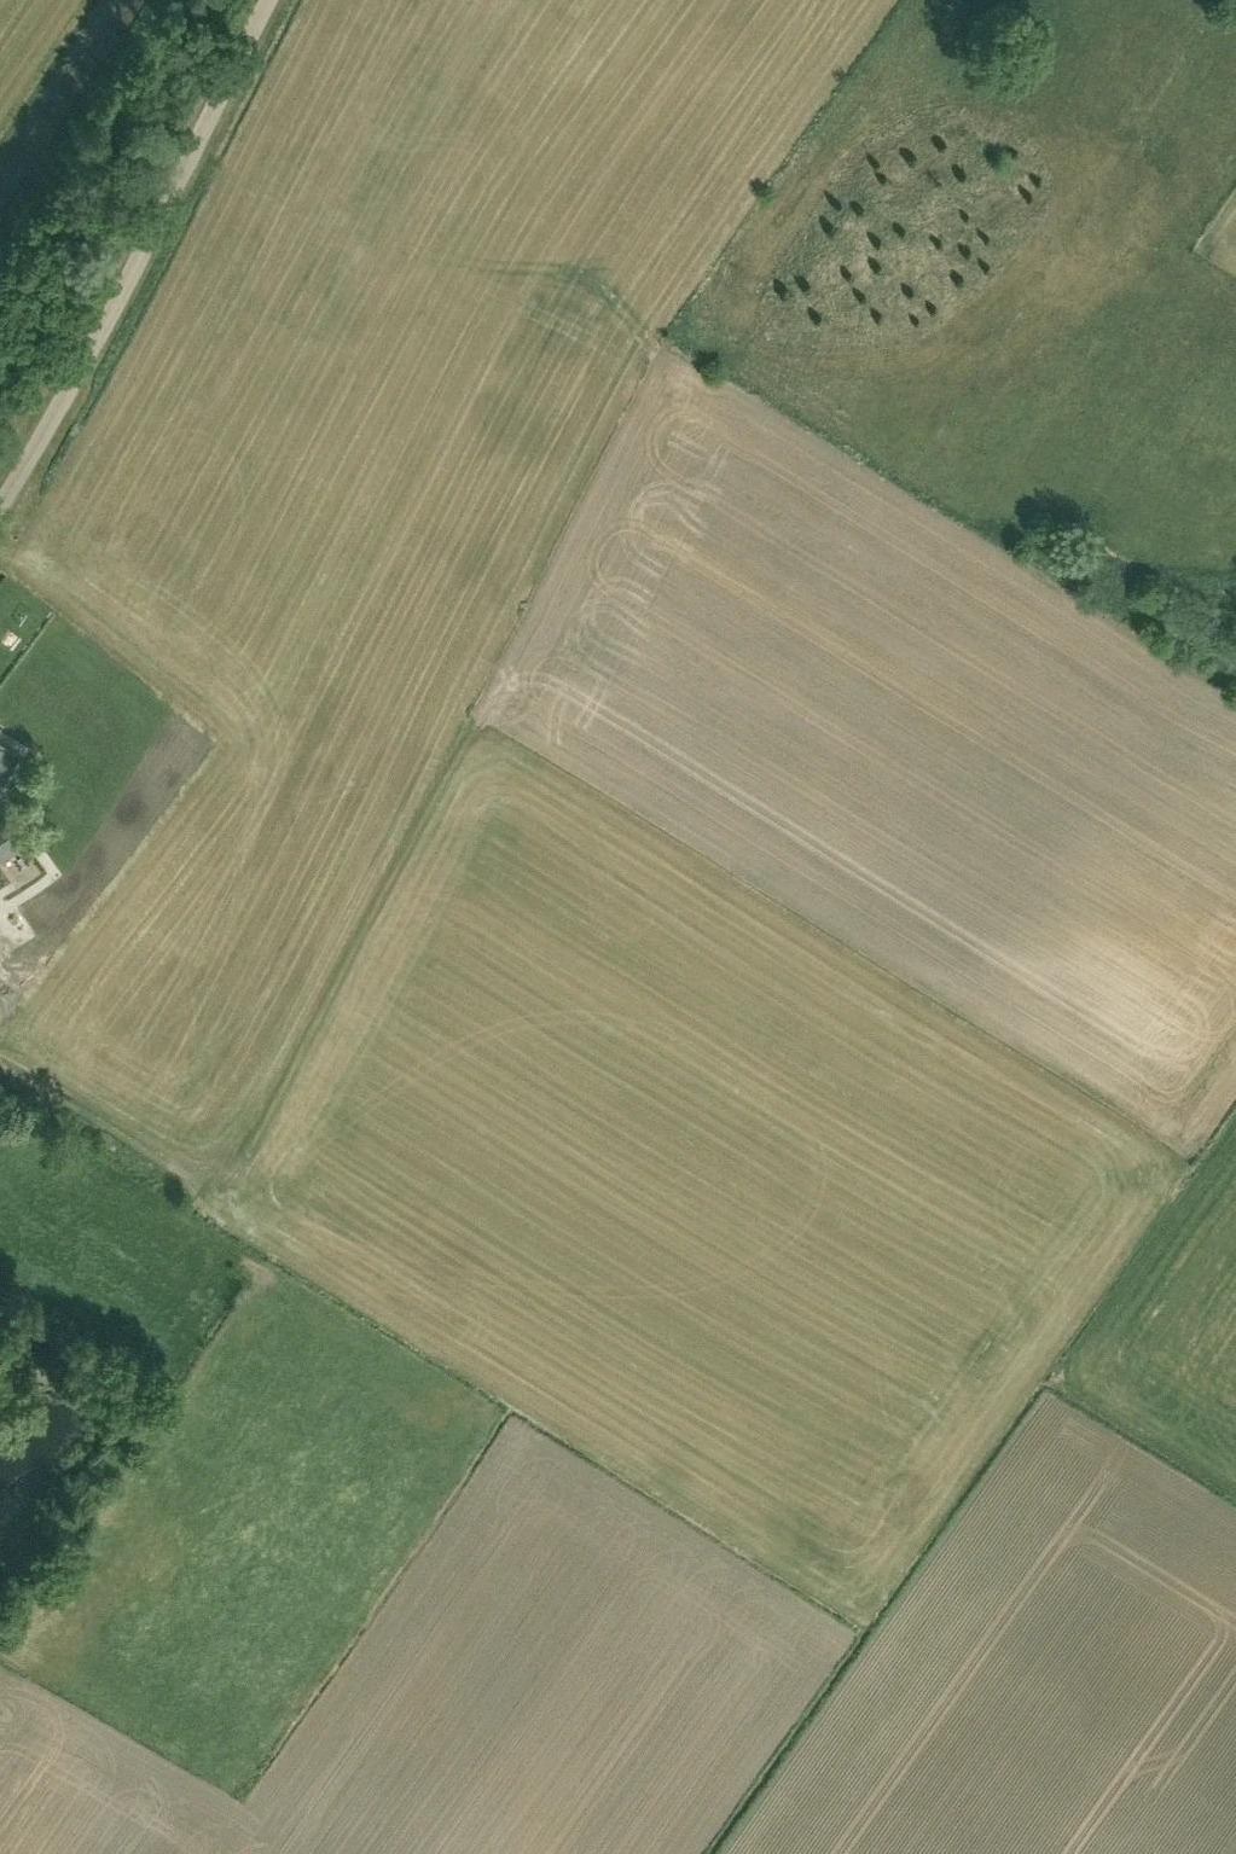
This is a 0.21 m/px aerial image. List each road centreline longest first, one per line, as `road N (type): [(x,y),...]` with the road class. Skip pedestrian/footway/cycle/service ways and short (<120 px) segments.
road 1 (unclassified): [(0,507),(108,323),(272,0)]

